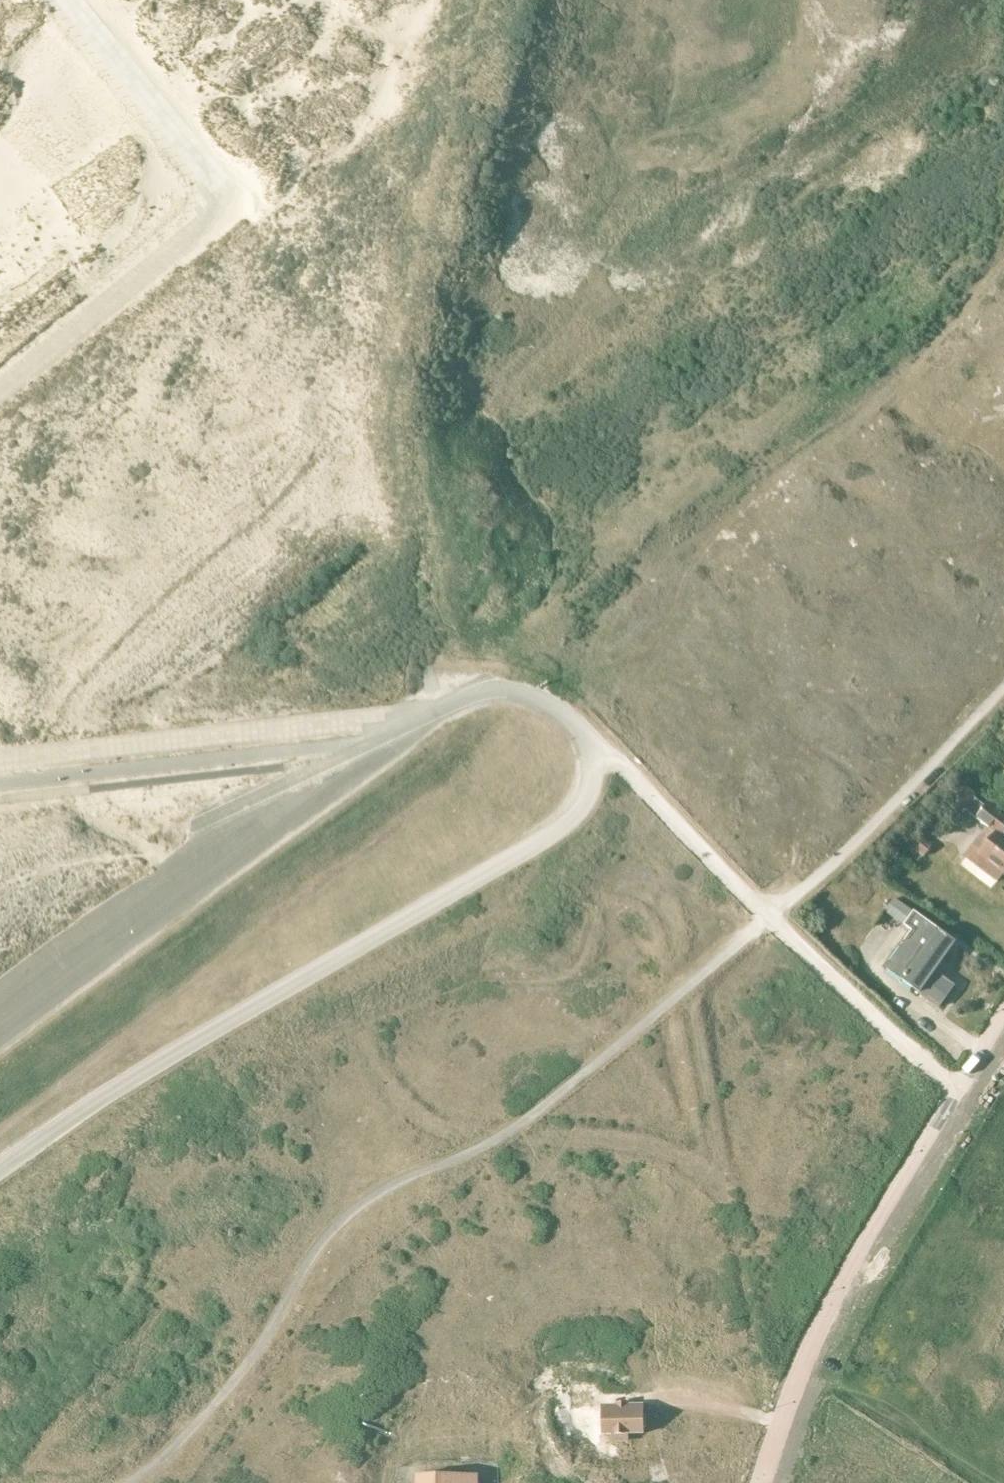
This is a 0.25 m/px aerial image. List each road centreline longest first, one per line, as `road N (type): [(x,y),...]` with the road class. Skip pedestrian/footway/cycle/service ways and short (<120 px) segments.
road 1 (unclassified): [(763,1482),(810,1349),(957,1089)]

